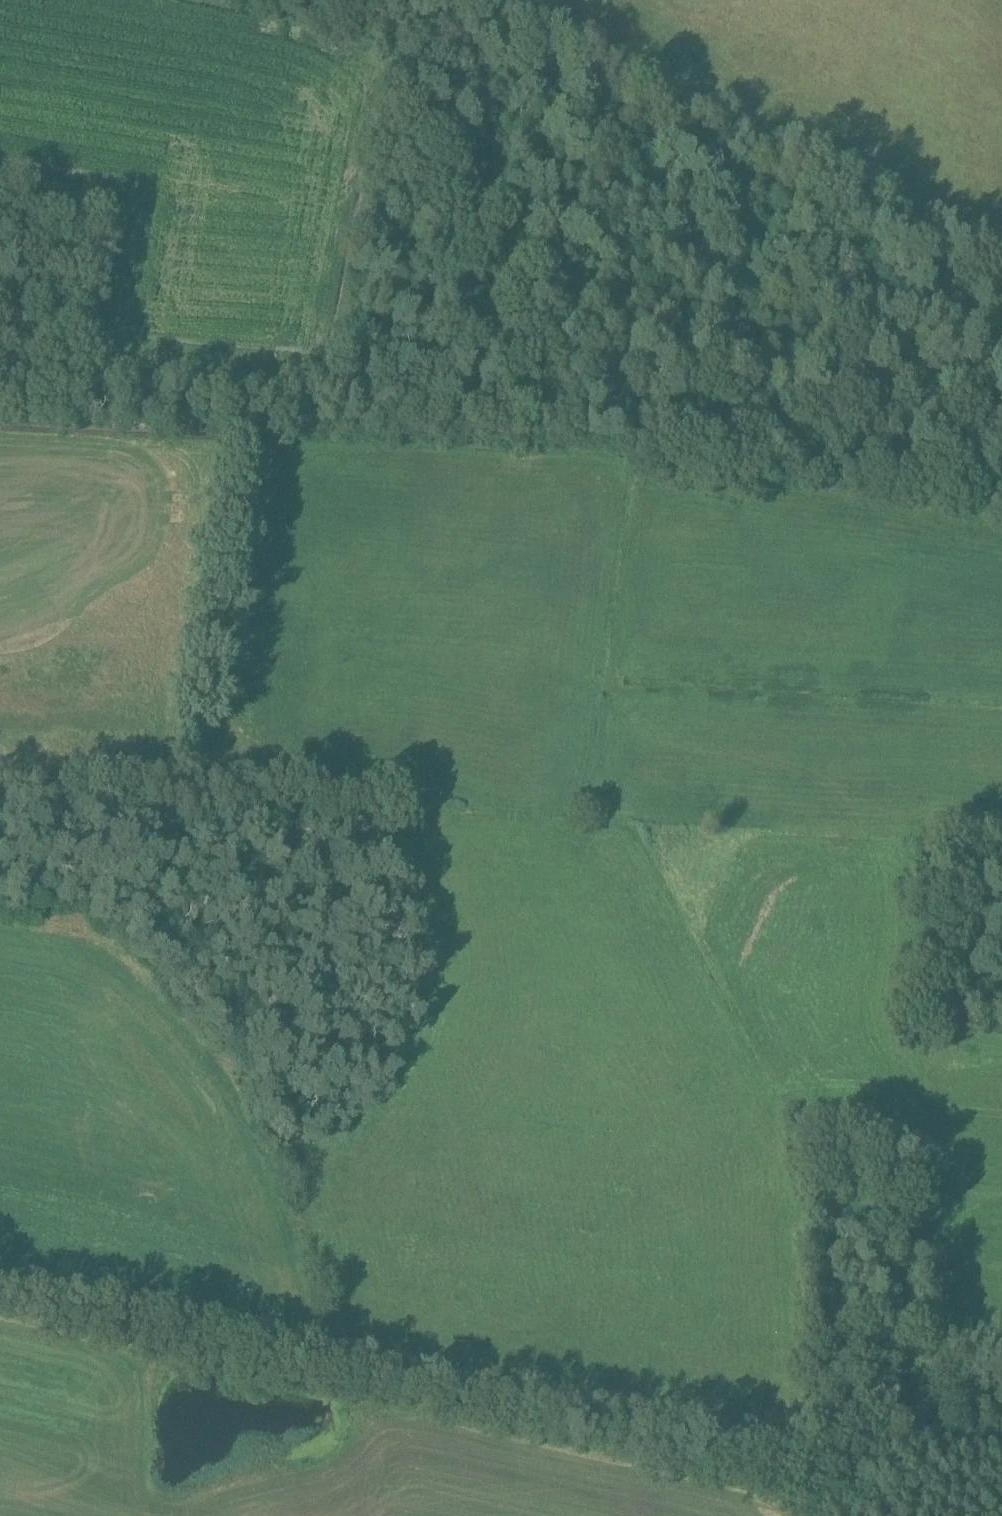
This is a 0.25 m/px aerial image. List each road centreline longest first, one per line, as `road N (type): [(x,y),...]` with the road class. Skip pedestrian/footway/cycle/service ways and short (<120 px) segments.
road 1 (track): [(852,1476),(674,1447),(0,1309)]

